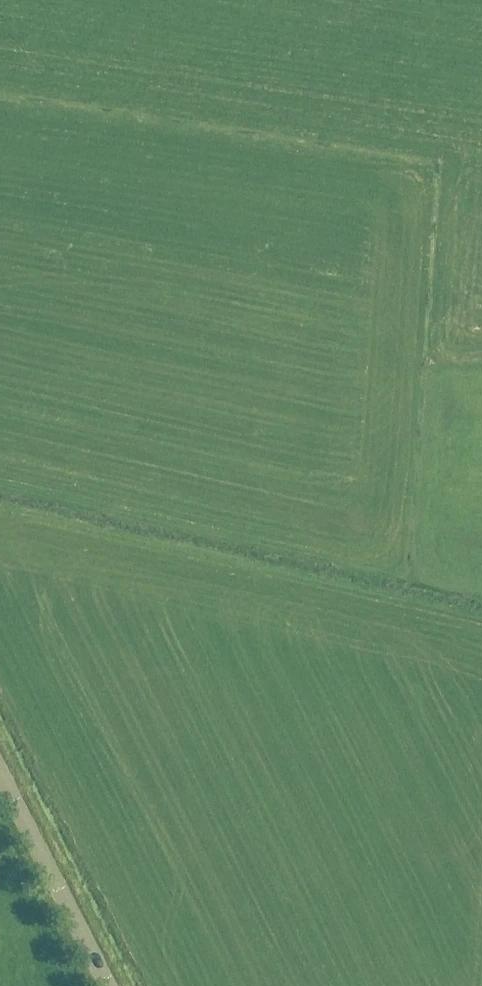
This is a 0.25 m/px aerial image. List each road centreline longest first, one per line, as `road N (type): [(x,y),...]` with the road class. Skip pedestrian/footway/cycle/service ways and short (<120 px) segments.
road 1 (unclassified): [(110,985),(0,770)]

